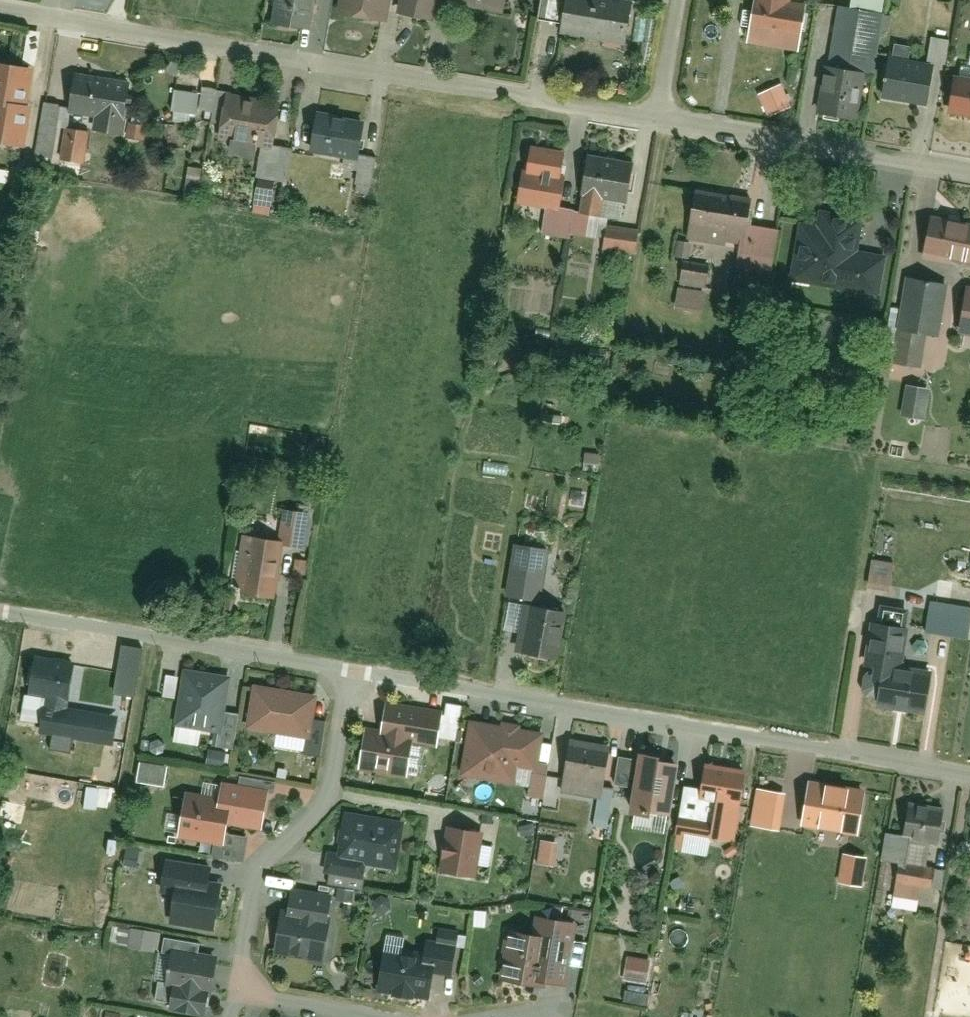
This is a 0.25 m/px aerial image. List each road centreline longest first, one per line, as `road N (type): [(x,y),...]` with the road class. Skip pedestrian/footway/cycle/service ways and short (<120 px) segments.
road 1 (residential): [(661,120),(0,10)]
road 2 (residential): [(969,773),(349,666)]
road 3 (residential): [(349,666),(0,607)]
road 4 (residential): [(239,983),(262,869),(330,781),(349,666)]
road 5 (residential): [(969,171),(661,120)]
road 6 (residential): [(369,1016),(239,983)]
road 7 (residential): [(682,0),(661,120)]

